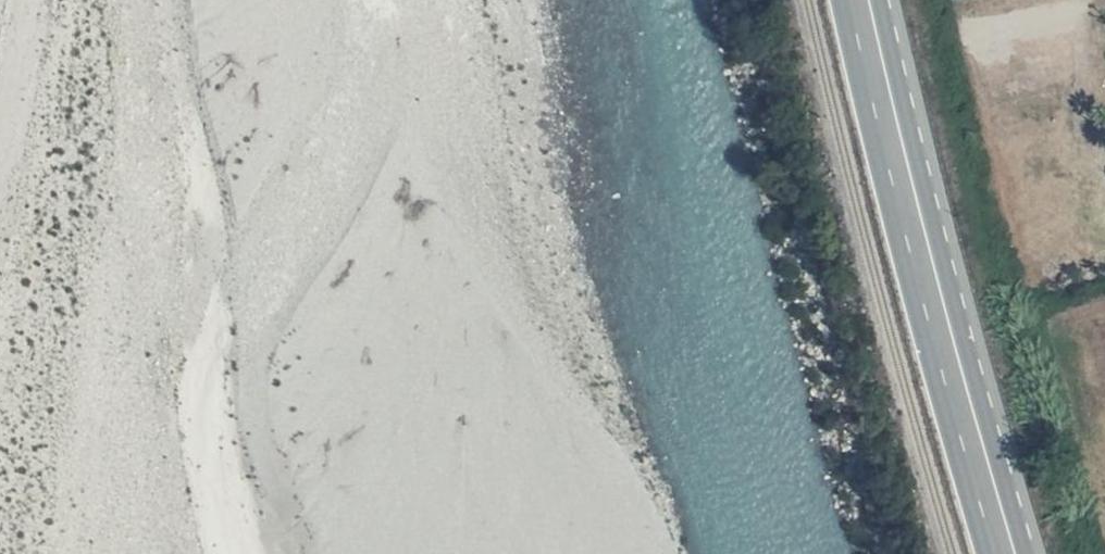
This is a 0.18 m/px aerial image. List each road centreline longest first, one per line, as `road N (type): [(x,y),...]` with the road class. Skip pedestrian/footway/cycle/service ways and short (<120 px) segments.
road 1 (primary): [(860,0),(943,345),(1004,553)]

